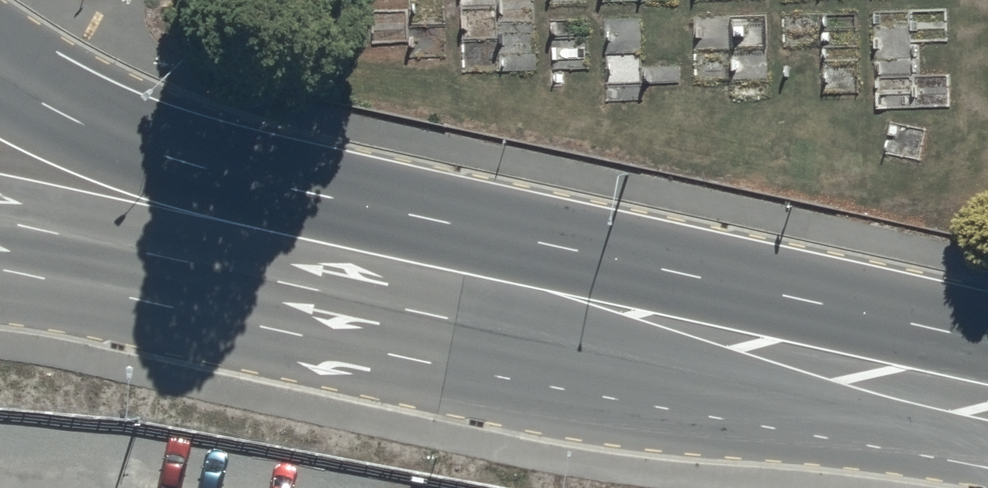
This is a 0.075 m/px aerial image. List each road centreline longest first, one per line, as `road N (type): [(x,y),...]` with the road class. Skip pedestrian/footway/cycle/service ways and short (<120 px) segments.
road 1 (secondary): [(0,80),(51,114),(220,172),(471,229),(891,364)]
road 2 (secondary): [(891,364),(450,315),(0,223)]

